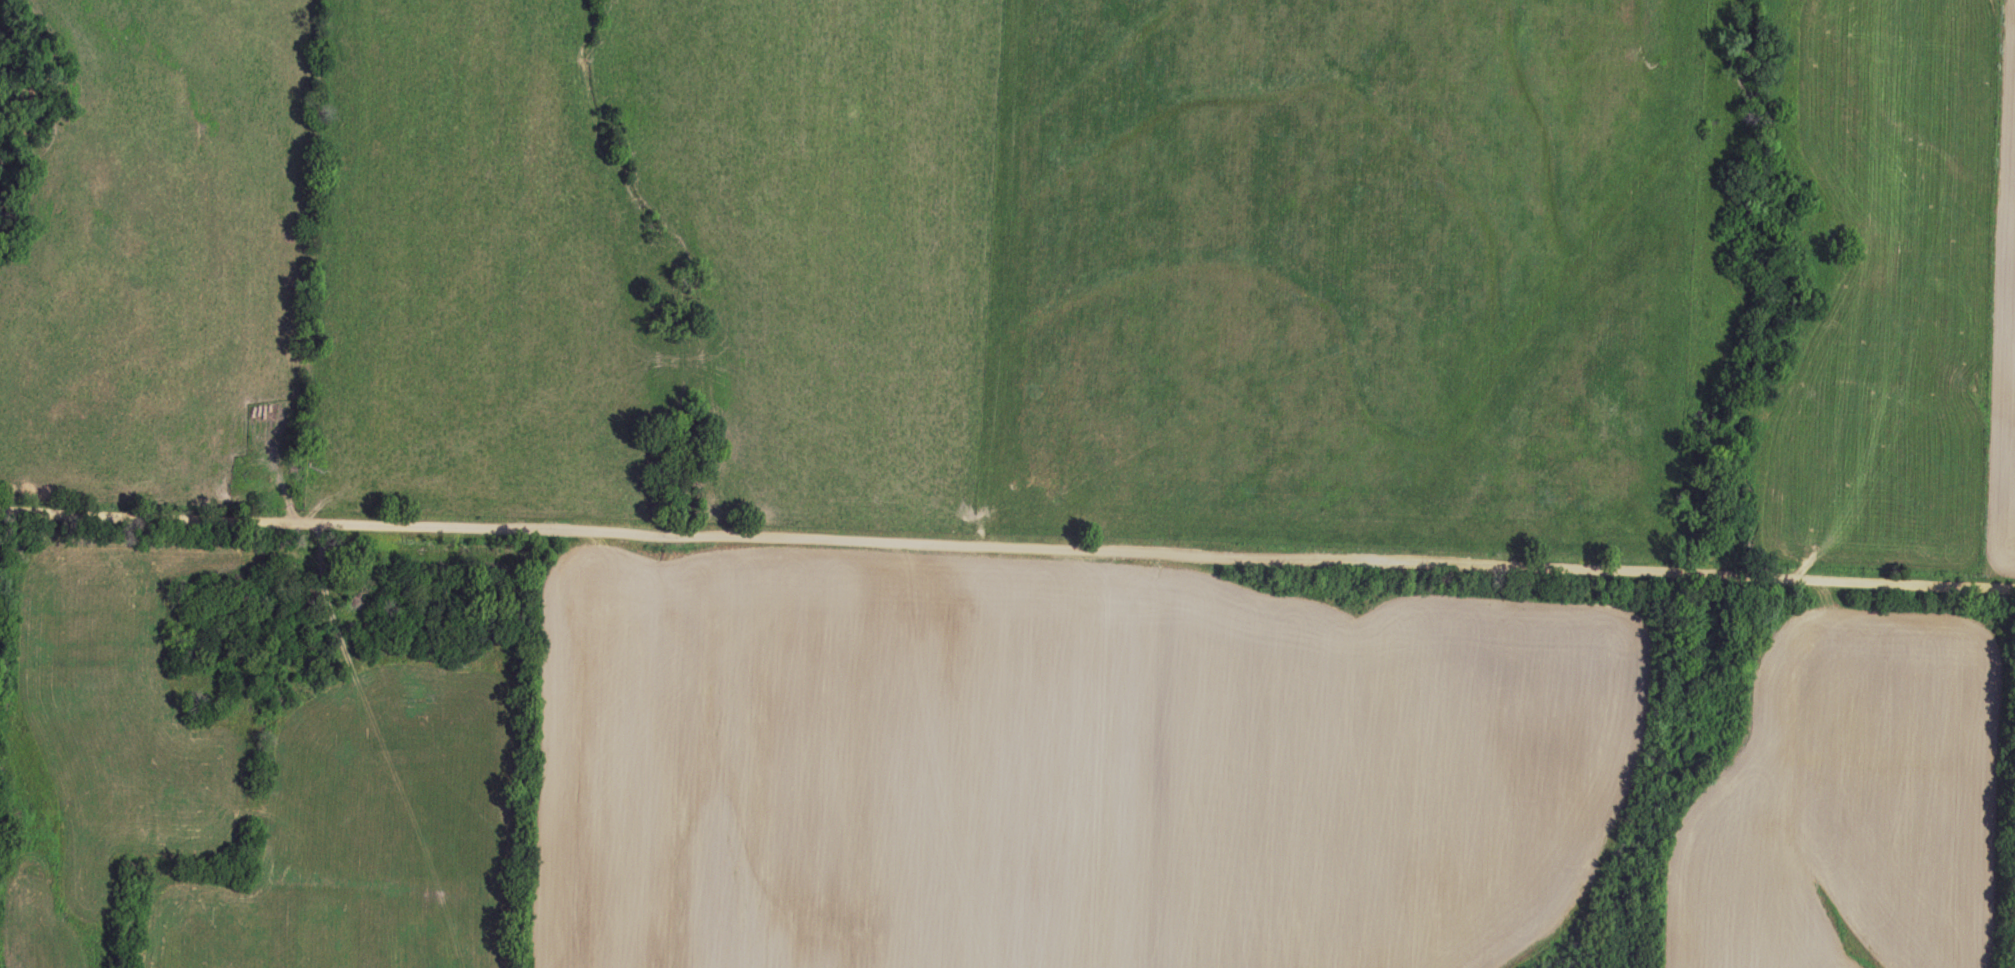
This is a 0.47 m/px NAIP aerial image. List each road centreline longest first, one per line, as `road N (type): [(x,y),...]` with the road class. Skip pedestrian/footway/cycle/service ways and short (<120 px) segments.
road 1 (residential): [(2014,588),(0,512)]

